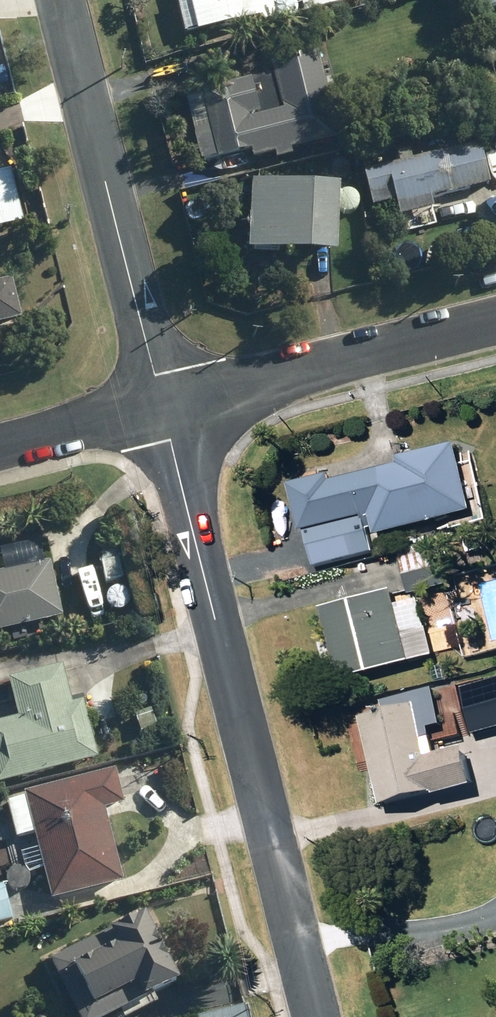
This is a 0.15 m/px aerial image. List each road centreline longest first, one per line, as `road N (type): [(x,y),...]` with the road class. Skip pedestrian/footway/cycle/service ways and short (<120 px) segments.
road 1 (residential): [(321,1016),(163,405)]
road 2 (residential): [(163,405),(62,0)]
road 3 (residential): [(495,321),(163,405)]
road 4 (residential): [(163,405),(0,446)]

